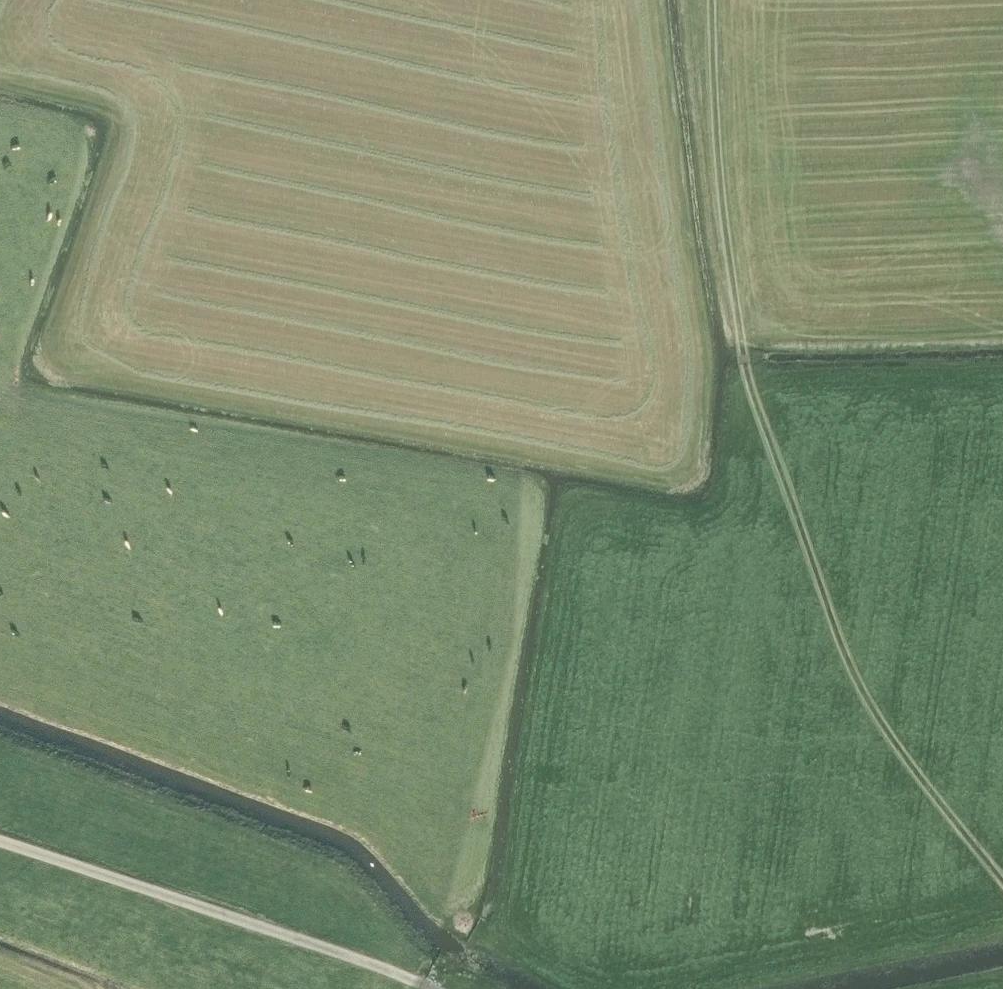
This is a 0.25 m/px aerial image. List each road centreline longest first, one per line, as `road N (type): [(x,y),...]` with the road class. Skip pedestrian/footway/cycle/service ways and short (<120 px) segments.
road 1 (track): [(1002,881),(889,736),(855,678),(752,391),(720,188),(711,0)]
road 2 (unclassified): [(432,988),(339,950),(0,840)]

